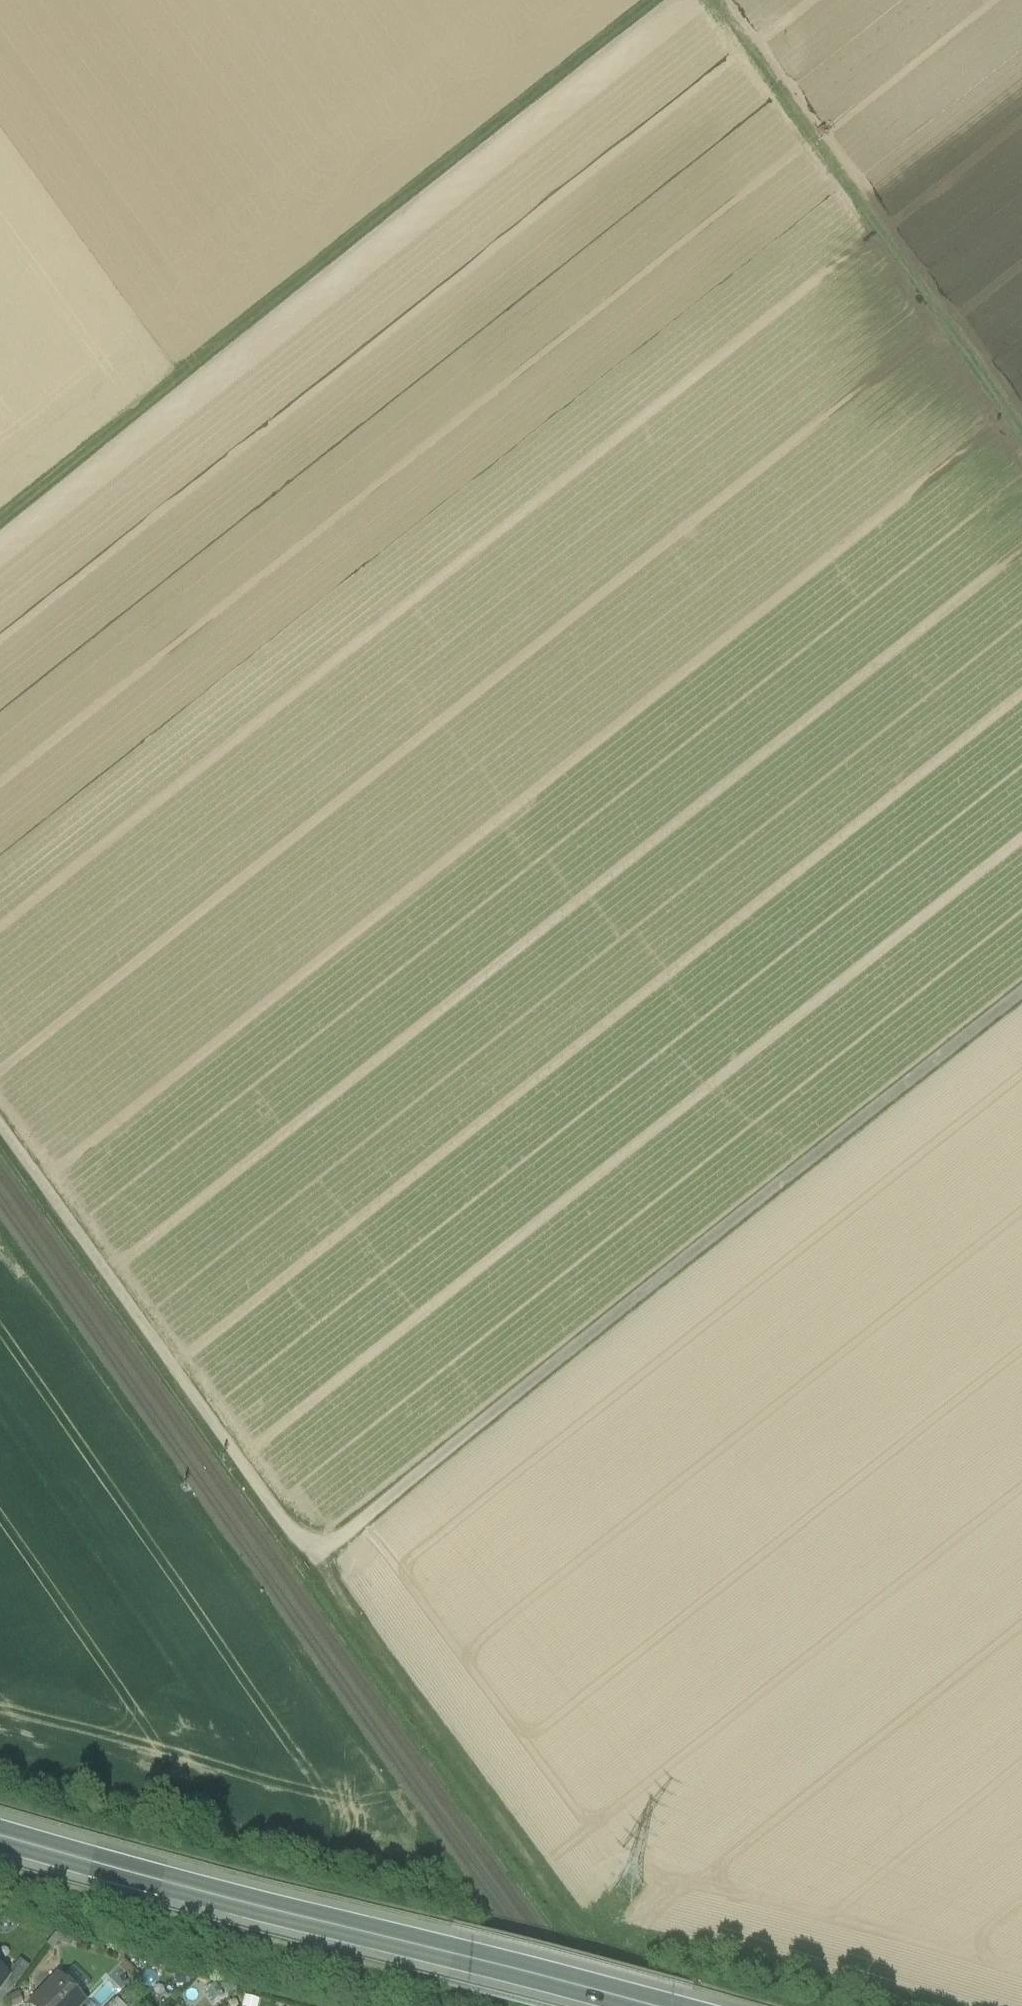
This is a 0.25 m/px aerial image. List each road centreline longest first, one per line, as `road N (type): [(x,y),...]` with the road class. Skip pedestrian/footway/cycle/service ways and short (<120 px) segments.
road 1 (track): [(1021,992),(350,1532),(326,1543),(304,1540),(276,1513),(0,1125)]
road 2 (track): [(0,524),(659,0)]
road 3 (primary): [(0,1841),(629,2005)]
road 4 (track): [(326,1543),(354,1617),(545,1888)]

